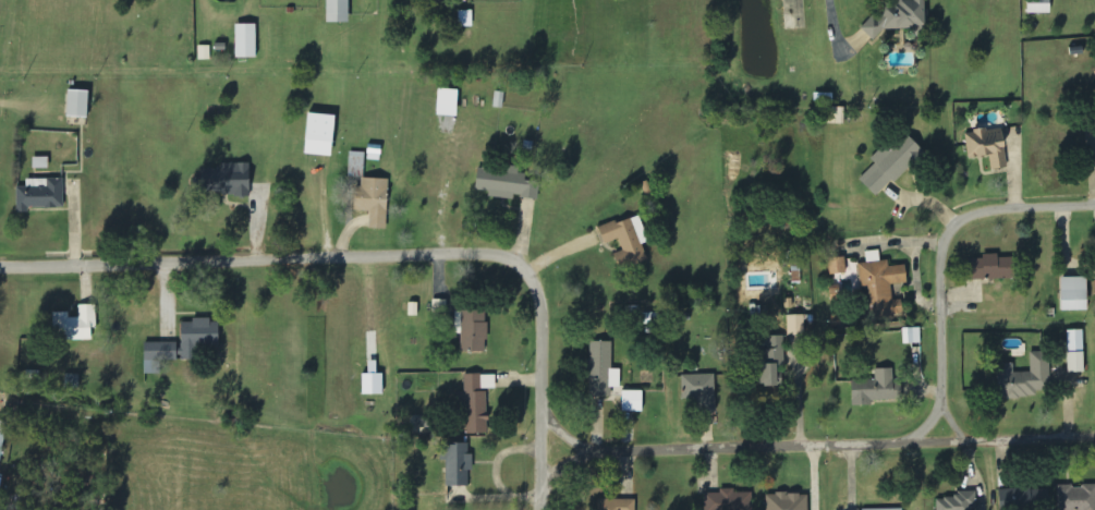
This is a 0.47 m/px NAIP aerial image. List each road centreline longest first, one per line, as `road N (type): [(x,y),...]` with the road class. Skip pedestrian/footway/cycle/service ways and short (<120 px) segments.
road 1 (residential): [(539,509),(542,301),(537,281),(513,260),(483,252),(0,266)]
road 2 (residential): [(1094,436),(592,449),(539,416)]
road 3 (residential): [(941,440),(938,254),(948,234)]
road 4 (residential): [(948,234),(969,216),(1094,205)]

